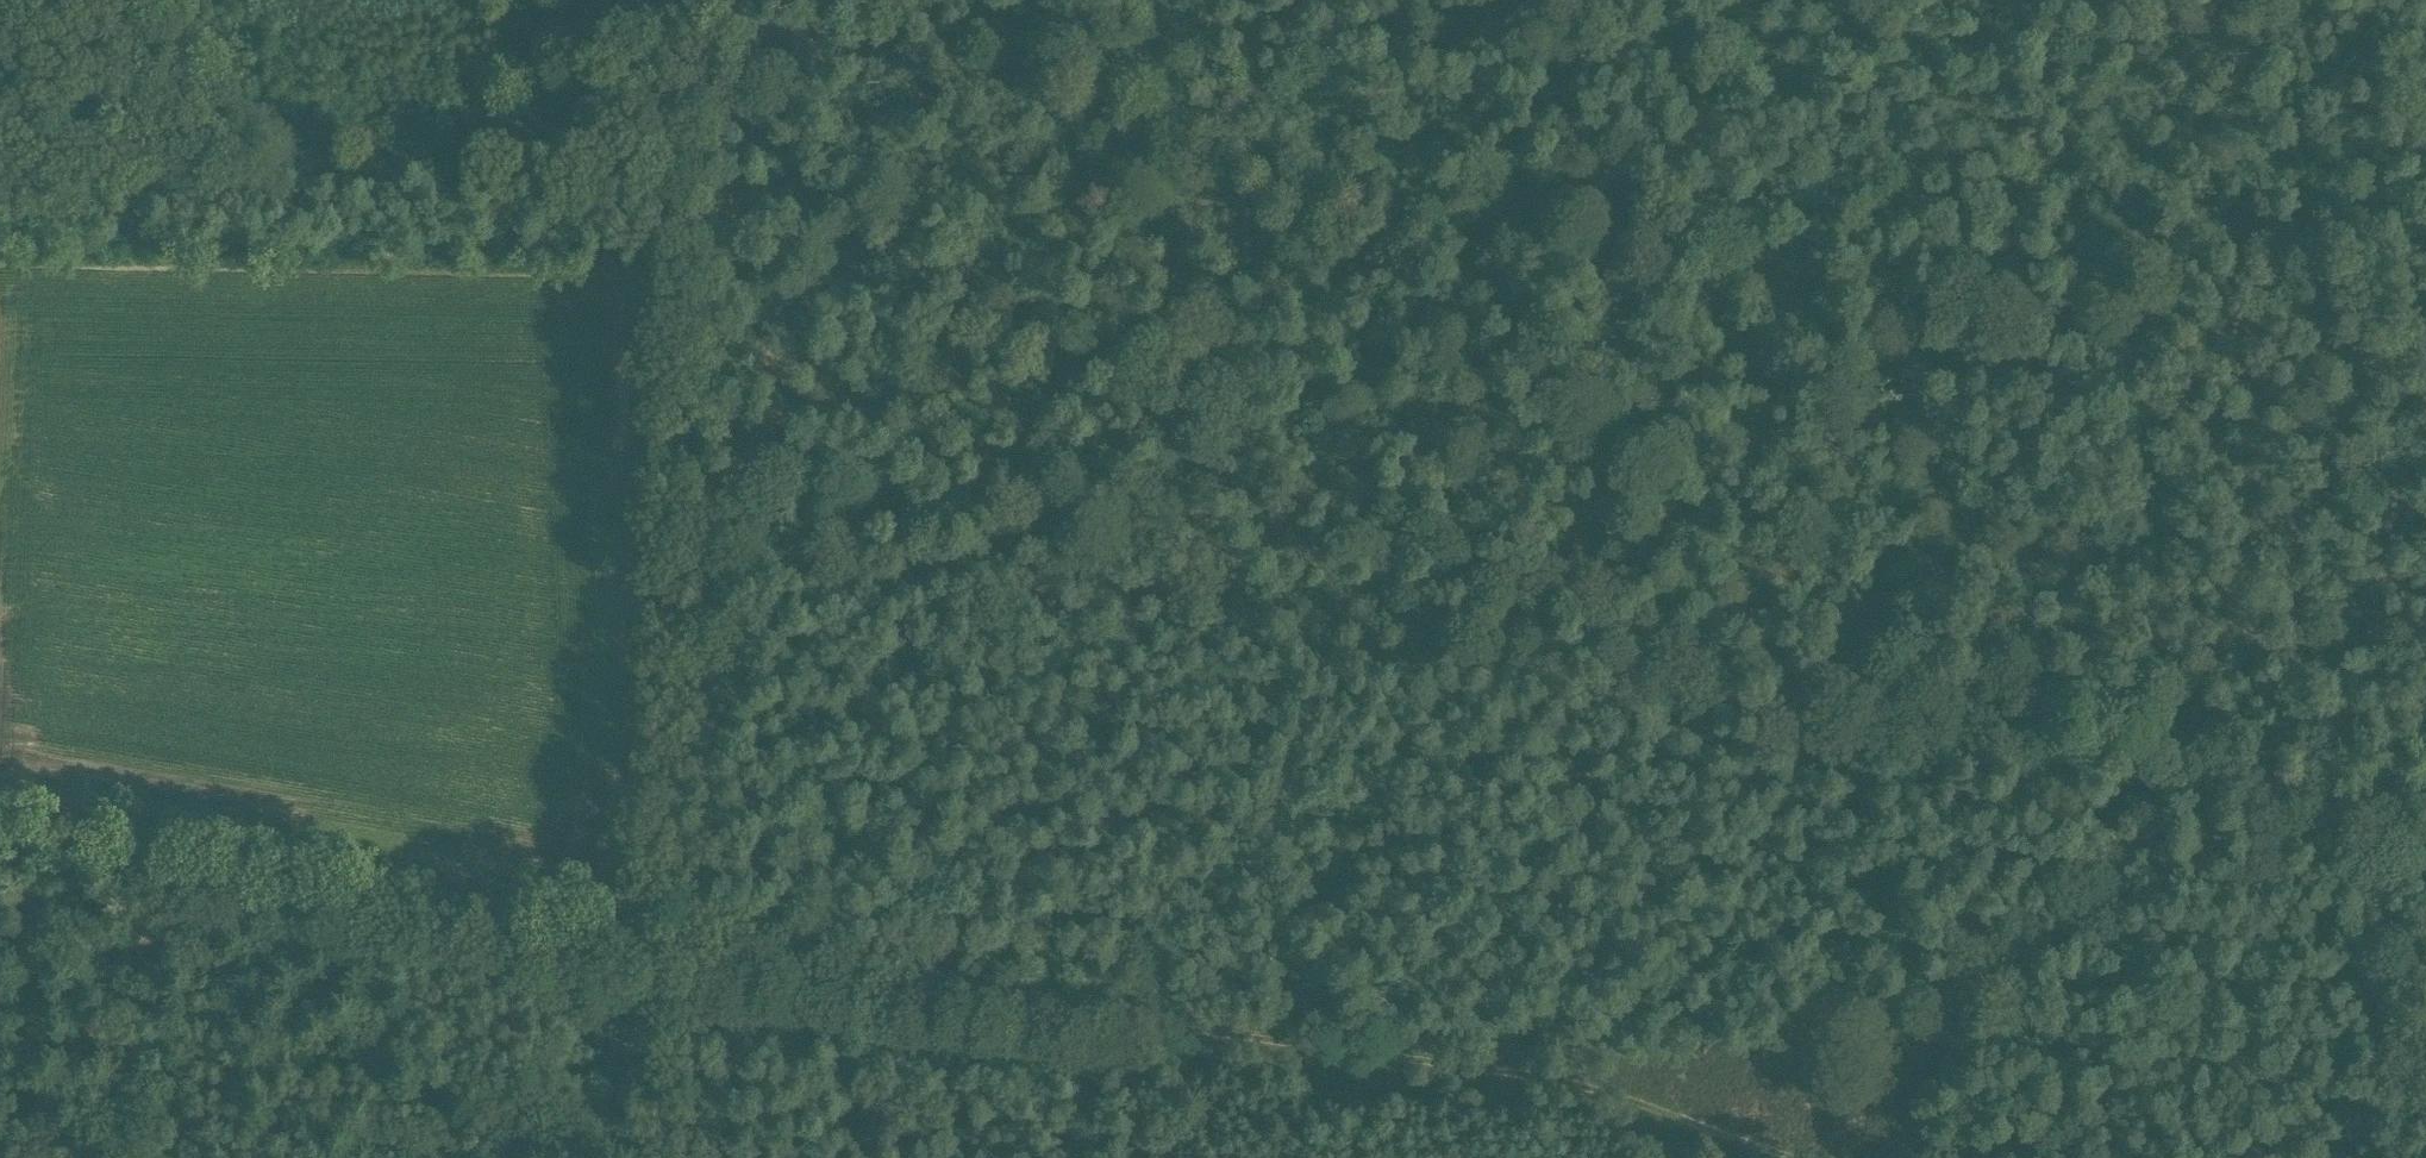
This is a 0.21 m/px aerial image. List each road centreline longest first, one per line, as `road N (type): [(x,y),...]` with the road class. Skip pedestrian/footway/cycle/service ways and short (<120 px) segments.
road 1 (track): [(2425,809),(1870,740),(1739,708),(1161,627),(932,581),(771,559),(708,573)]
road 2 (track): [(0,839),(639,944),(664,913),(675,846),(701,826)]

